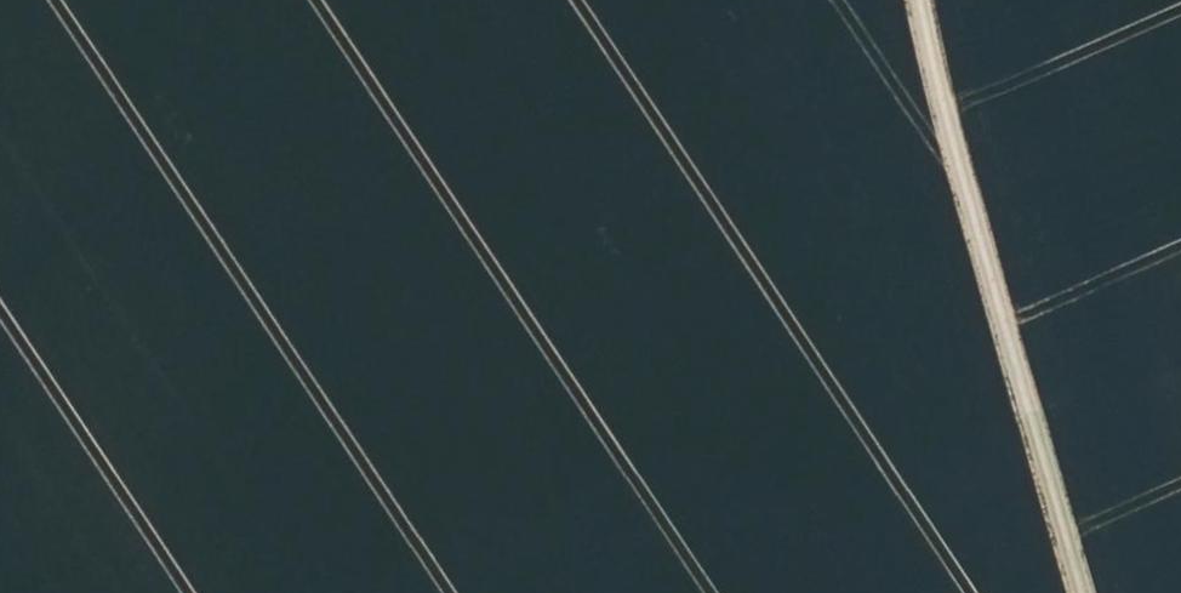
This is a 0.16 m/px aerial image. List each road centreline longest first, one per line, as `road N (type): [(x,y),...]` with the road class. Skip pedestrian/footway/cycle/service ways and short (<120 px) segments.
road 1 (unclassified): [(920,0),(939,96),(1083,592)]

